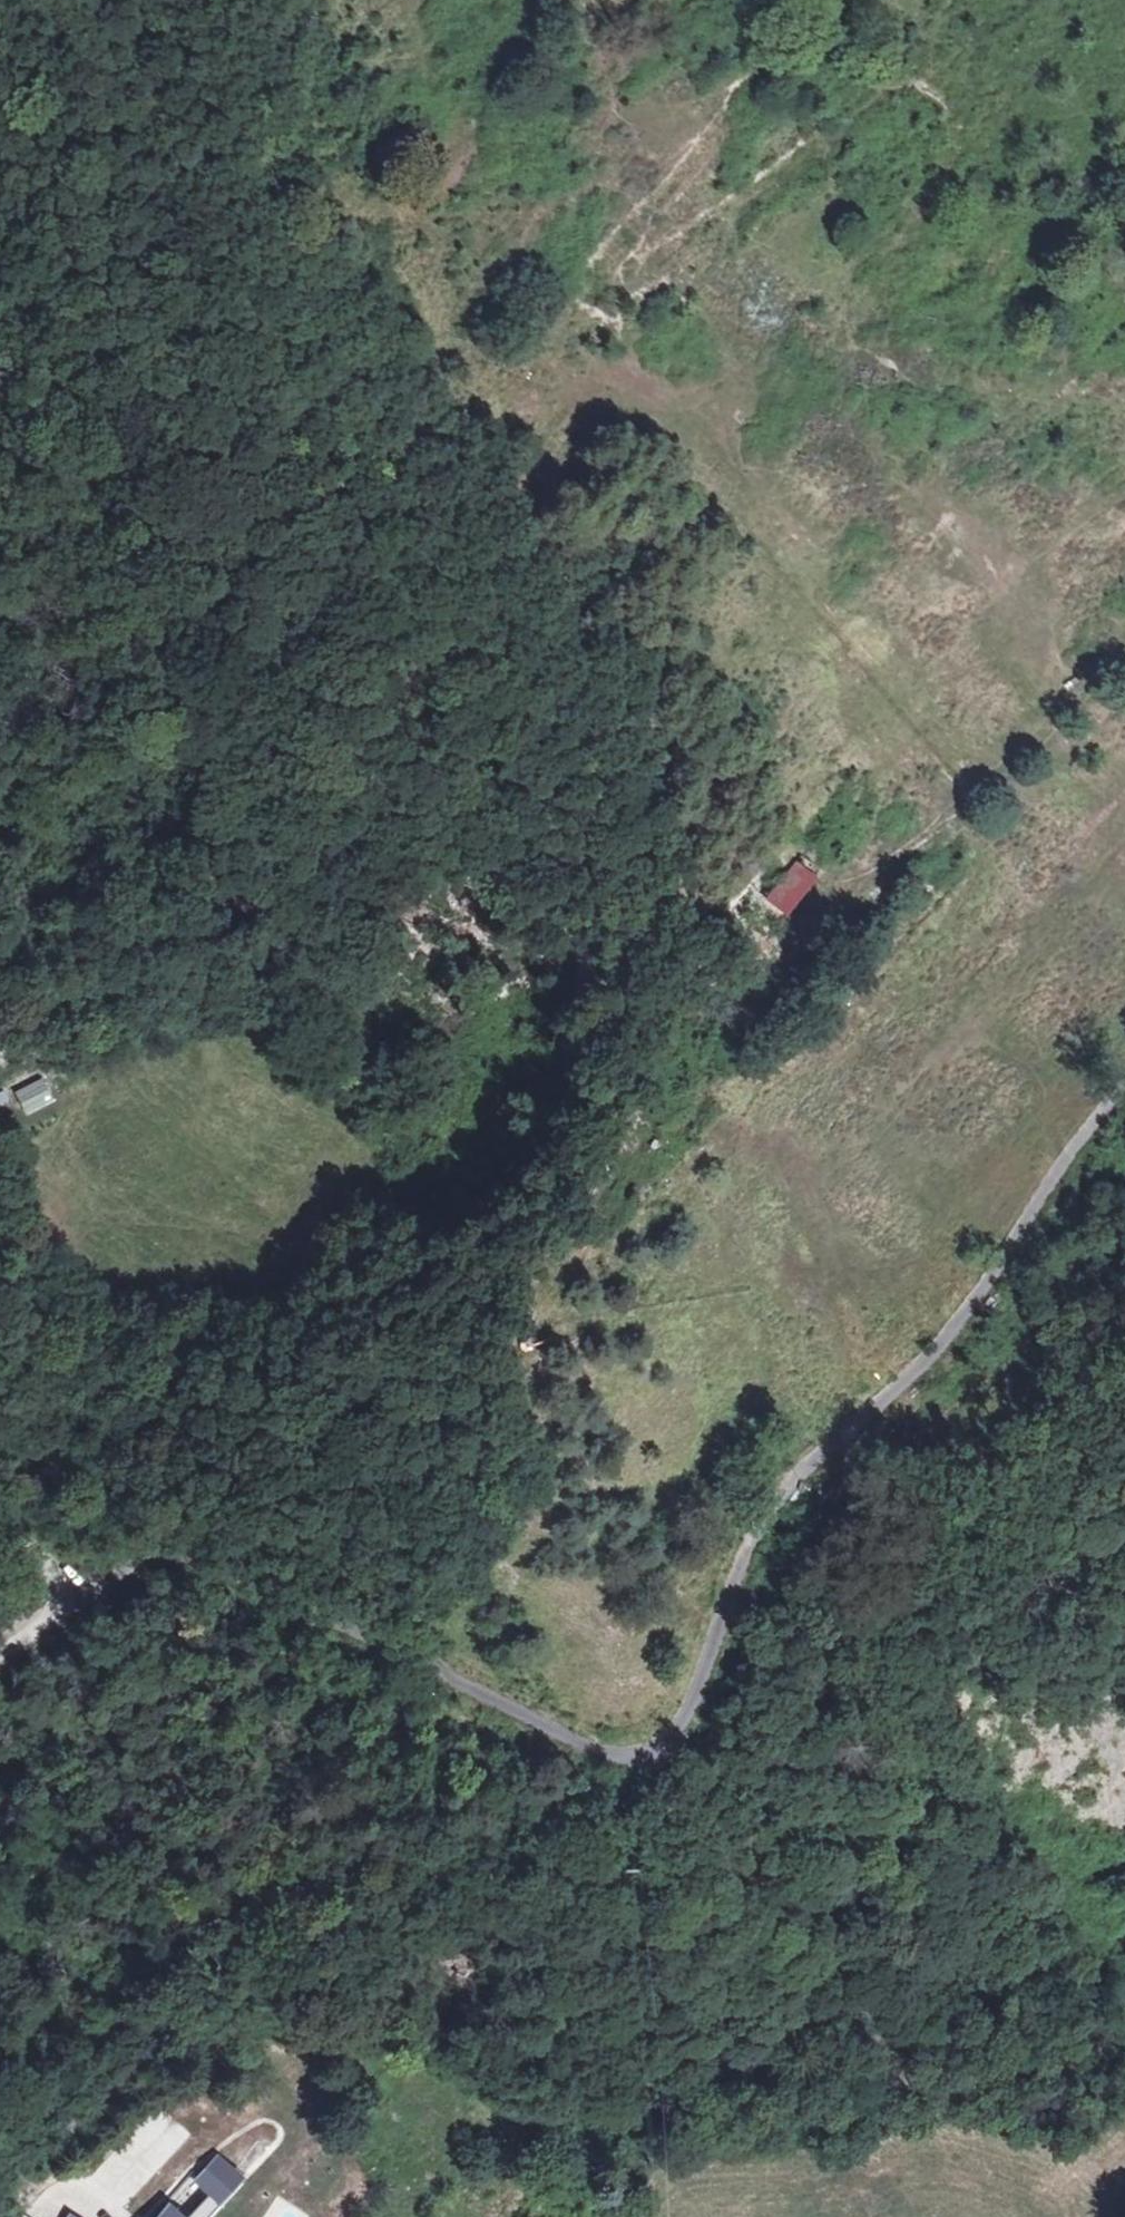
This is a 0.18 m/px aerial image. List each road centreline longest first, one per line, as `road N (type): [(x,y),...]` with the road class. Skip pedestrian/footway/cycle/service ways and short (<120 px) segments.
road 1 (track): [(0,1659),(131,1553)]

